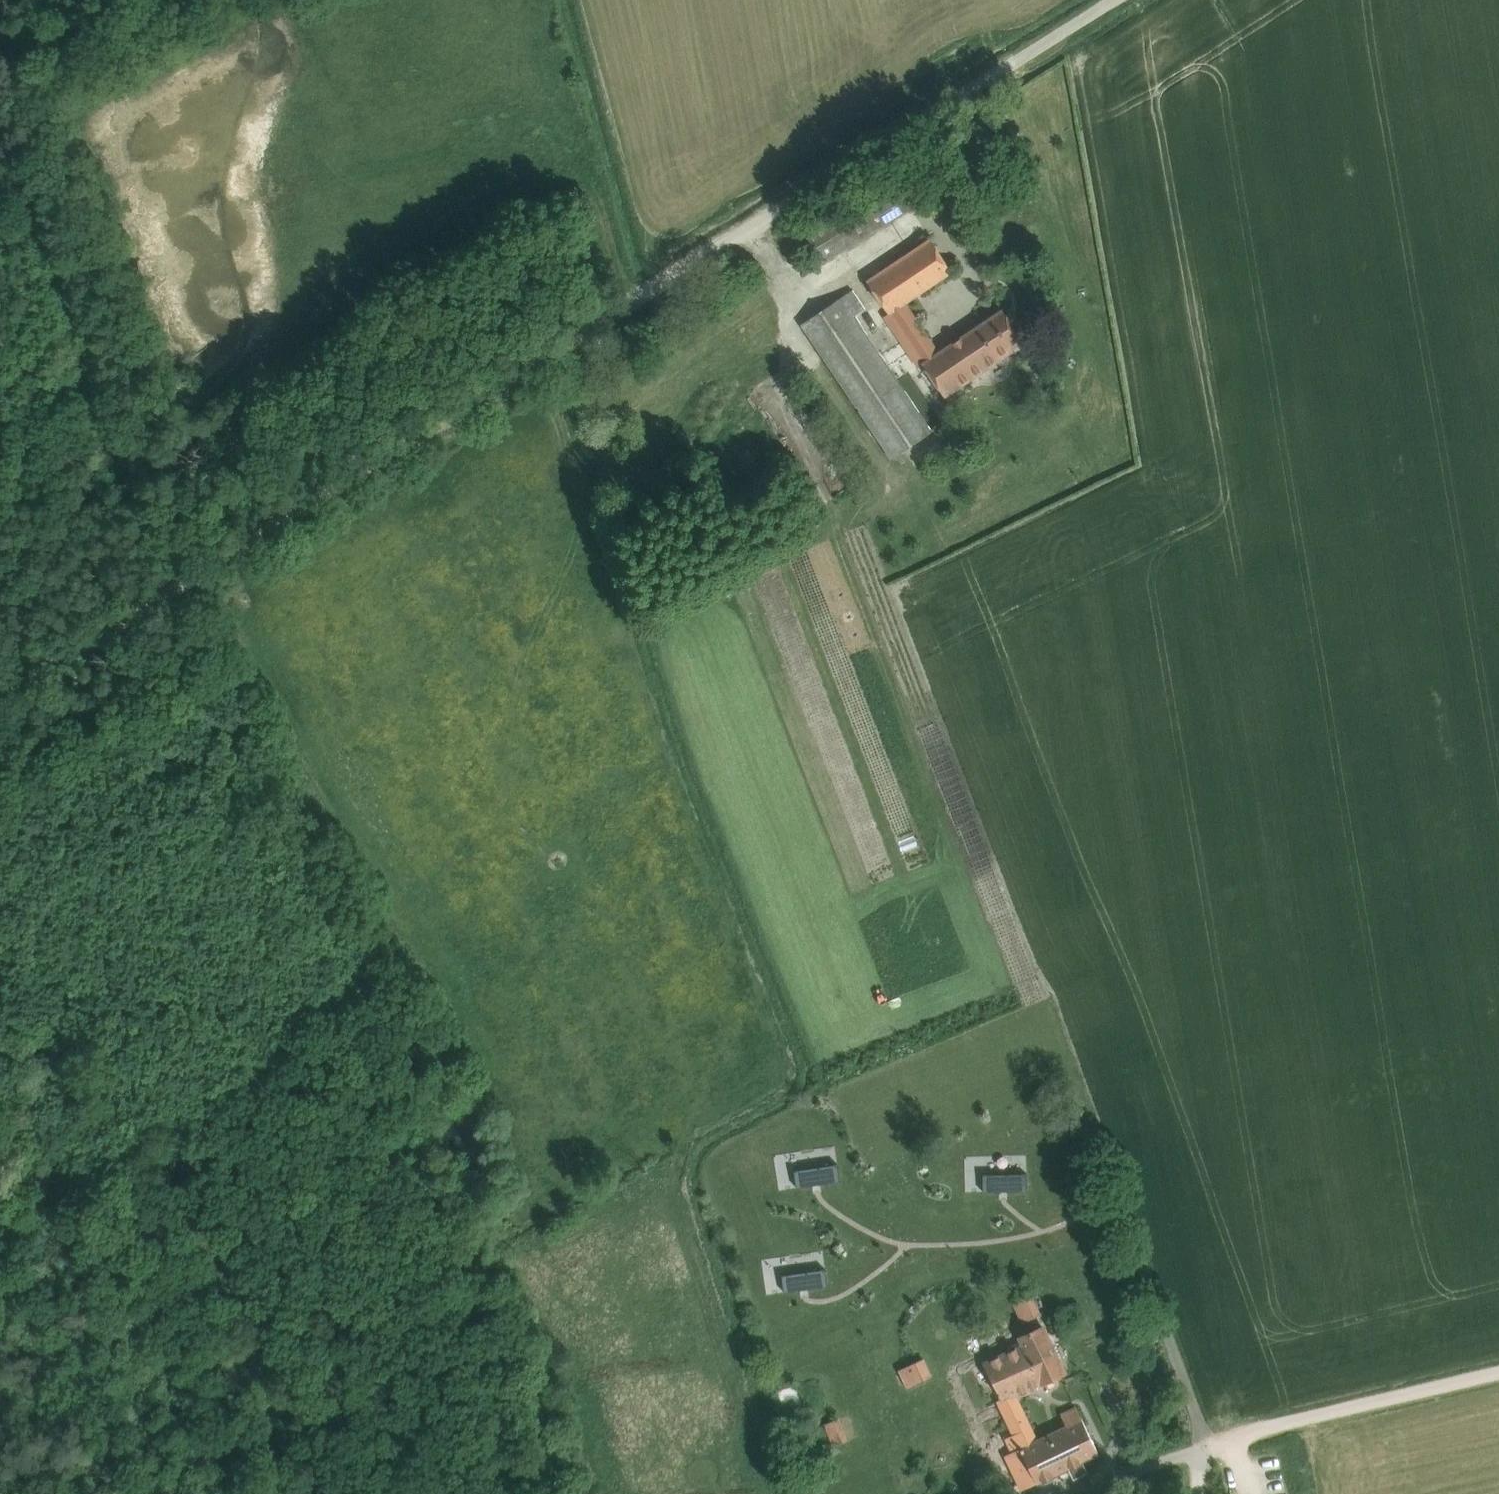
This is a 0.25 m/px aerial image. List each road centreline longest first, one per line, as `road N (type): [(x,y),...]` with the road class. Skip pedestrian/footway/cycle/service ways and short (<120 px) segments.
road 1 (track): [(0,683),(720,247)]
road 2 (unclassified): [(720,247),(1109,0)]
road 3 (track): [(141,1109),(202,1198),(340,1493)]
road 4 (track): [(1209,1493),(1206,1451),(1498,1376)]

